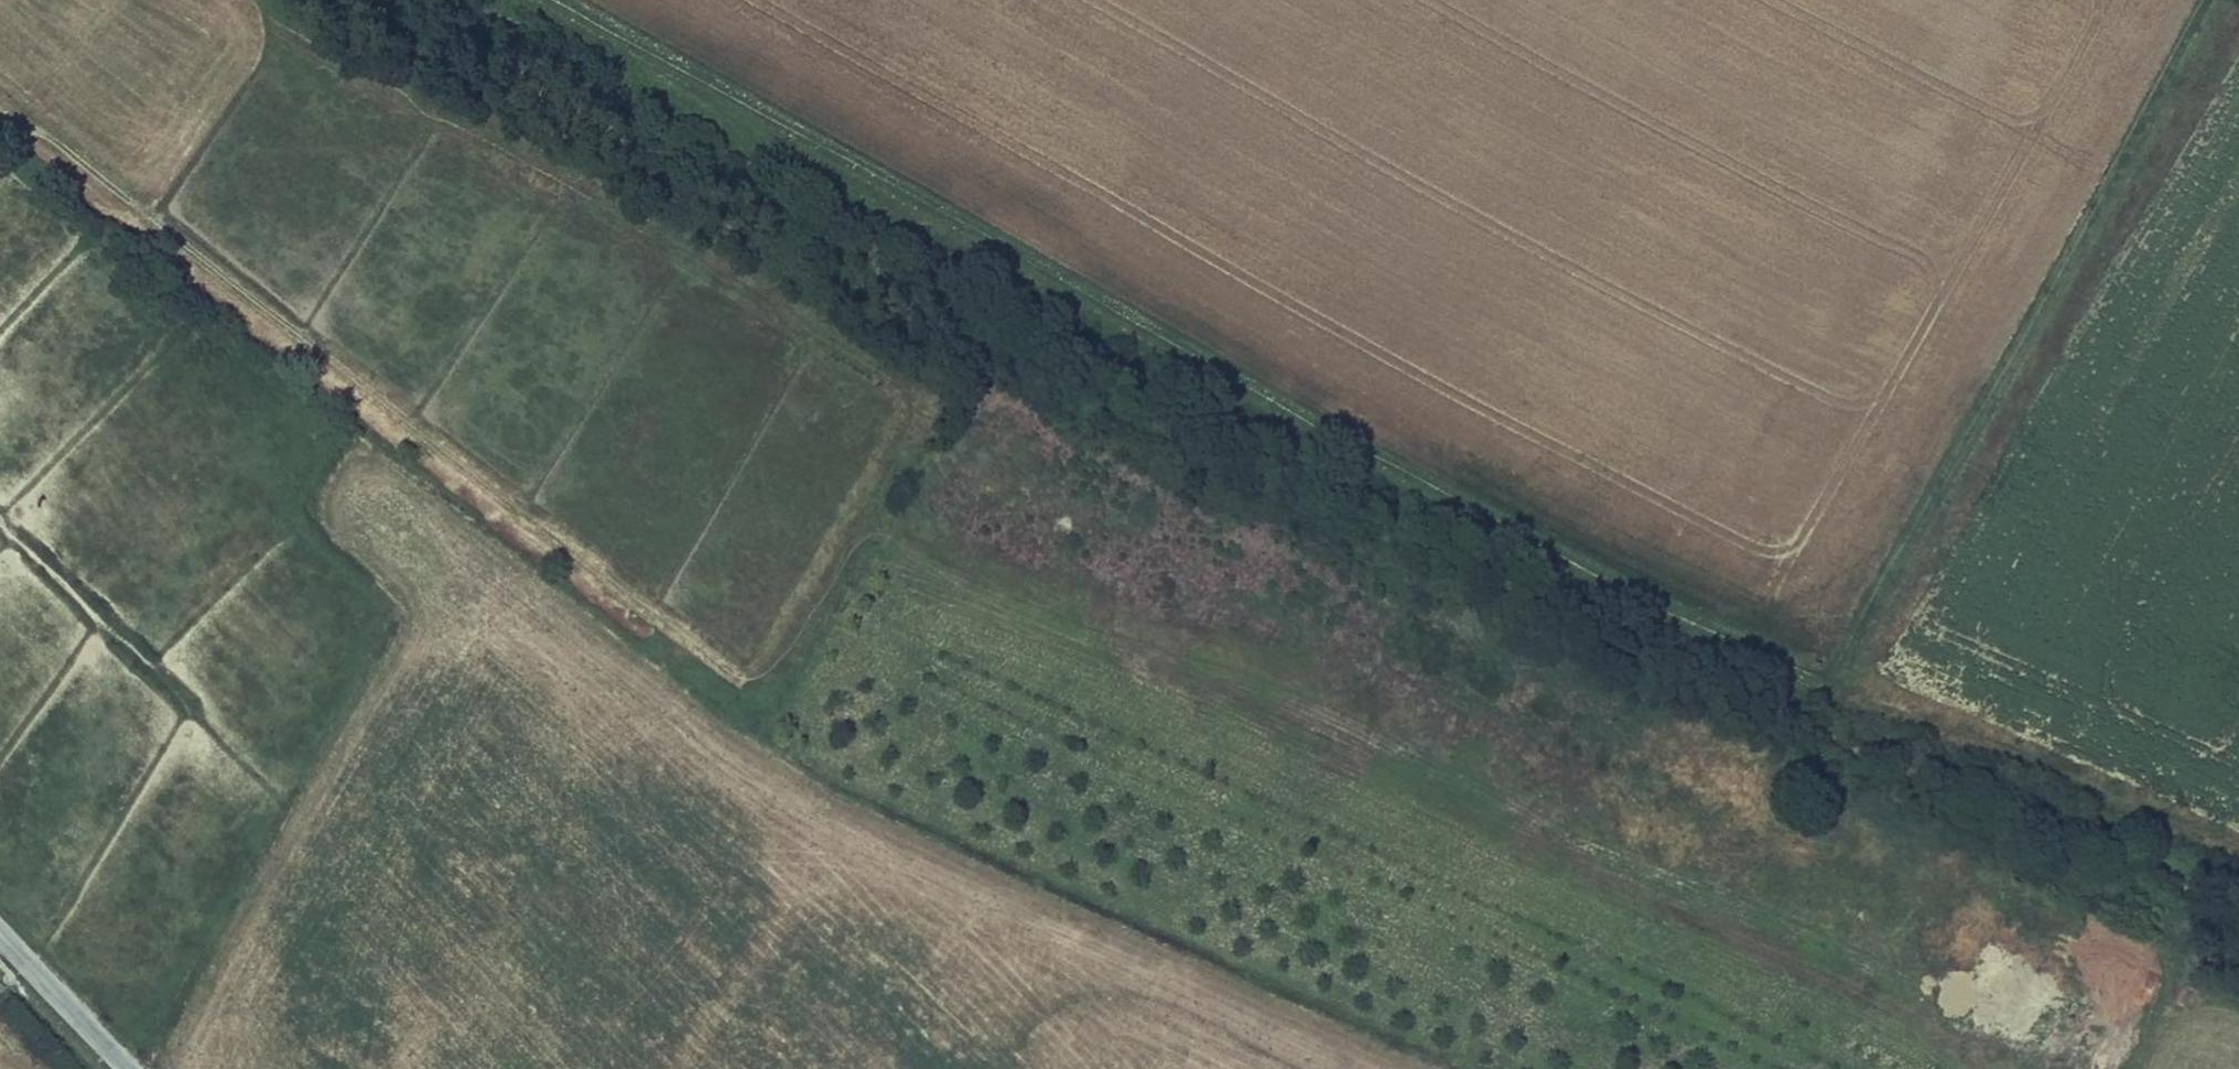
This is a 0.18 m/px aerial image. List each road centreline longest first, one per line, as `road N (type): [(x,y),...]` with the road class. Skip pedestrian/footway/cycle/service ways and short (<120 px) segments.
road 1 (track): [(0,97),(705,656)]
road 2 (track): [(1978,1068),(1933,1027),(1642,916)]
road 3 (unclassified): [(125,1068),(0,939)]

